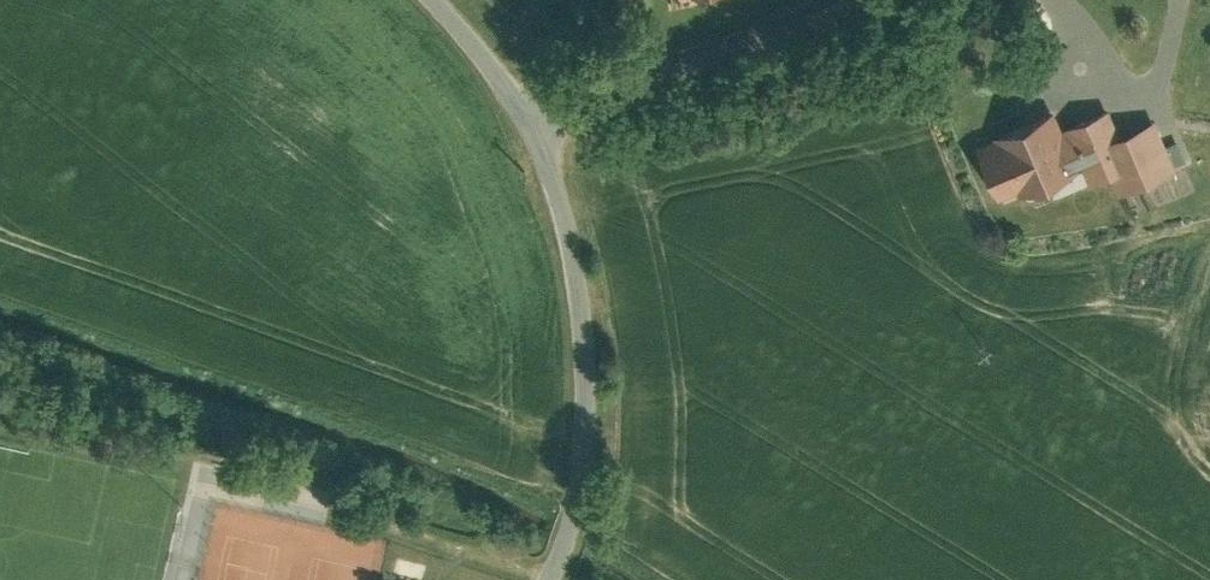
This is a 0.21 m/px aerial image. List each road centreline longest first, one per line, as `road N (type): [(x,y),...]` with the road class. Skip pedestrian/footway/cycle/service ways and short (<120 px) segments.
road 1 (unclassified): [(549,579),(587,458),(588,345),(572,230),(538,136),(471,36),(436,0)]

